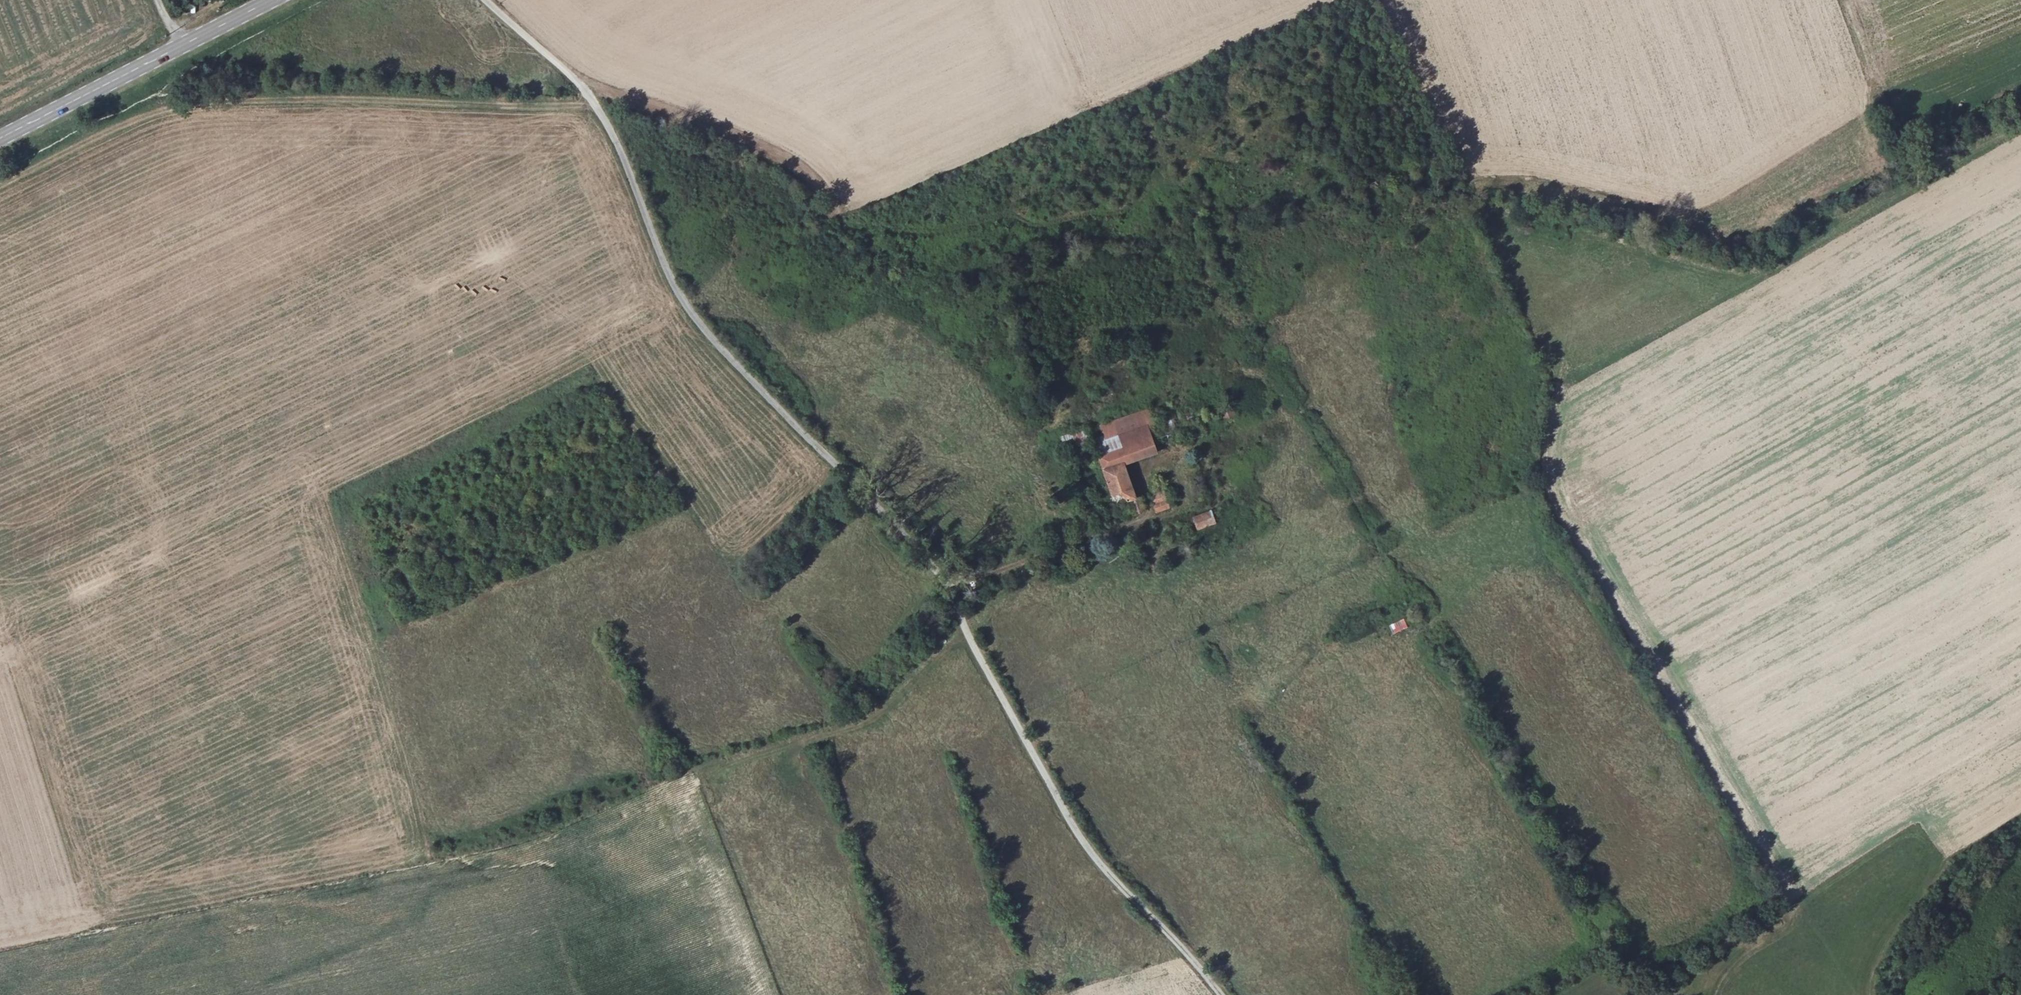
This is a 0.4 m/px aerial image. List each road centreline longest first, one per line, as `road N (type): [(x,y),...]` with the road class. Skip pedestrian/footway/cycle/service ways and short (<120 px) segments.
road 1 (unclassified): [(1219,994),(1080,840),(941,577),(905,530),(689,312),(596,107),(485,0)]
road 2 (track): [(0,188),(131,121),(225,100),(596,107)]
road 3 (primary): [(267,0),(0,137)]

